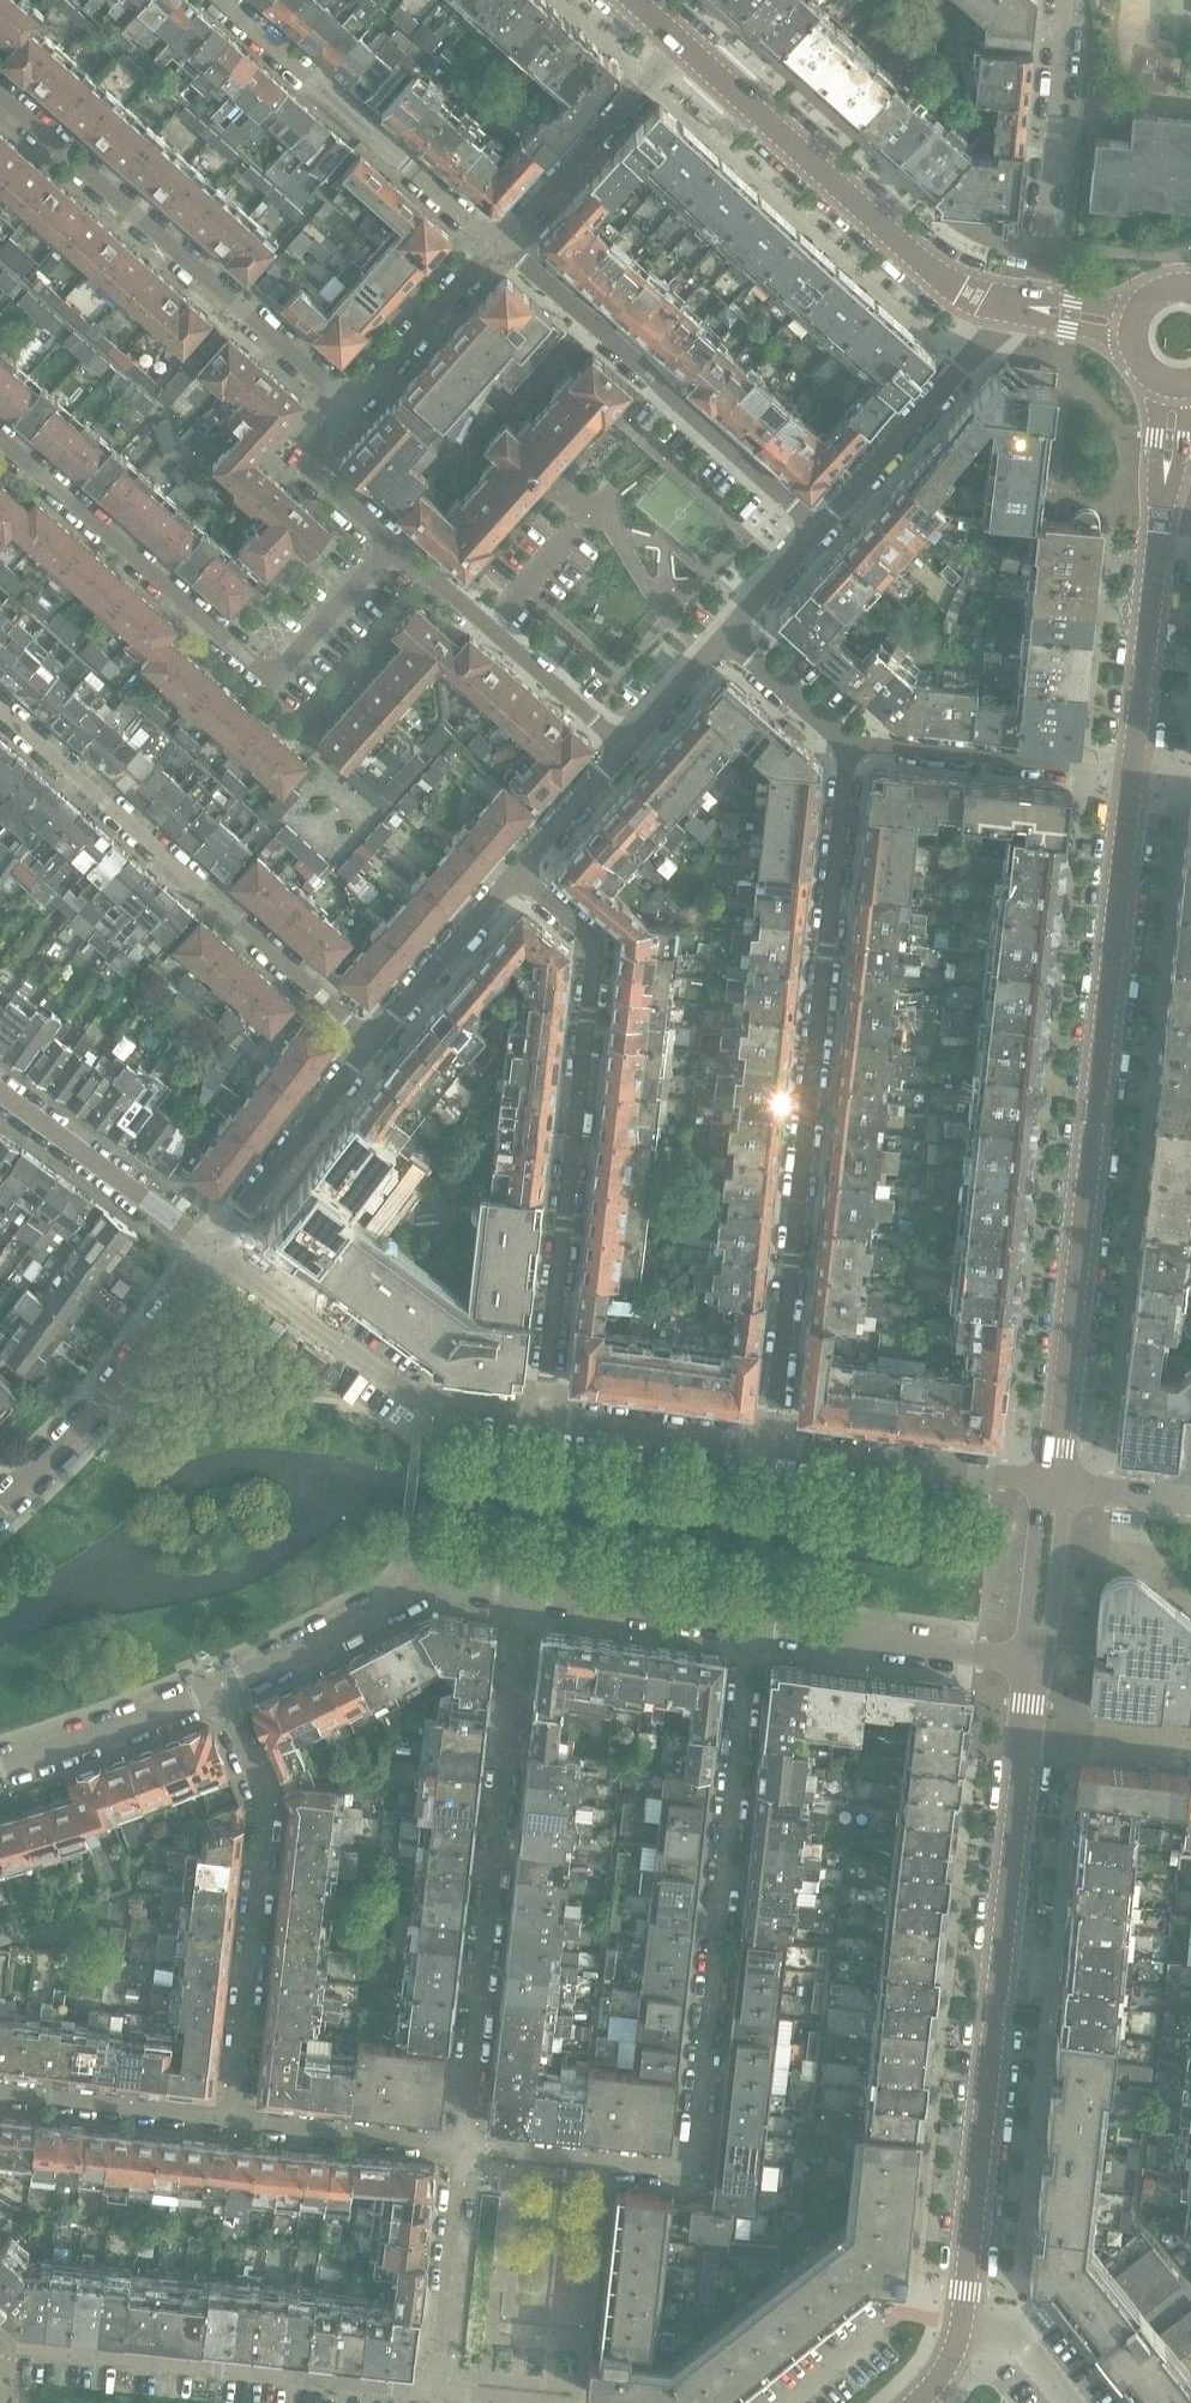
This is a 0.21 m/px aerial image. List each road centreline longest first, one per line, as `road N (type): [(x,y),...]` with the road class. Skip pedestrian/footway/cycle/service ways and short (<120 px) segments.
road 1 (residential): [(462,2146),(670,2166),(693,2156),(754,1618)]
road 2 (tertiary): [(1055,1485),(1133,775)]
road 3 (residential): [(771,1446),(850,746)]
road 4 (tertiary): [(958,2324),(1035,1659)]
road 5 (residential): [(518,875),(598,945),(542,1417)]
road 6 (residential): [(524,1594),(462,2146)]
road 7 (residential): [(0,440),(272,681),(396,545)]
road 8 (residential): [(373,1044),(0,711)]
road 9 (residential): [(351,406),(0,115)]
road 10 (residential): [(236,2120),(269,1811),(220,1691)]
road 11 (residential): [(0,2340),(436,2391)]
road 12 (residential): [(499,244),(822,529)]
road 13 (tertiary): [(1018,307),(950,287),(685,45)]
road 14 (tertiary): [(1133,775),(1178,384)]
road 15 (residential): [(542,1417),(426,1401),(215,1251)]
road 16 (residential): [(225,0),(499,244)]
road 17 (residential): [(0,1507),(121,1382),(215,1251)]
road 18 (residential): [(220,1691),(427,1580),(524,1594)]
road 19 (residential): [(1018,307),(1040,278),(1071,0)]
road 20 (residential): [(396,545),(625,750)]
road 21 (residential): [(822,529),(1018,307)]
road 22 (residential): [(1055,1485),(771,1446)]
road 23 (residential): [(1133,775),(850,746)]
road 24 (residential): [(754,1618),(1035,1659)]
road 25 (residential): [(499,244),(685,45)]
road 26 (residential): [(215,1251),(0,1093)]
road 27 (residential): [(215,1251),(373,1044)]
road 28 (residential): [(462,2146),(436,2391)]
road 29 (residential): [(0,2092),(236,2120)]
road 30 (residential): [(0,1768),(220,1691)]
road 31 (residential): [(524,1594),(754,1618)]
road 32 (residential): [(771,1446),(542,1417)]
road 33 (residential): [(236,2120),(462,2146)]
road 34 (residential): [(373,1044),(518,875)]
road 35 (residential): [(351,406),(499,244)]
road 36 (residential): [(396,545),(301,461),(351,406)]
road 37 (tertiary): [(1035,1659),(1055,1485)]
road 38 (residential): [(518,875),(625,750)]
road 39 (residential): [(850,746),(728,636)]
road 40 (residential): [(625,750),(728,636)]
road 41 (residential): [(958,2324),(1033,2352),(1072,2402)]
road 42 (residential): [(728,636),(822,529)]
road 43 (residential): [(1190,1510),(1055,1485)]
road 44 (residential): [(786,2402),(887,2326)]

